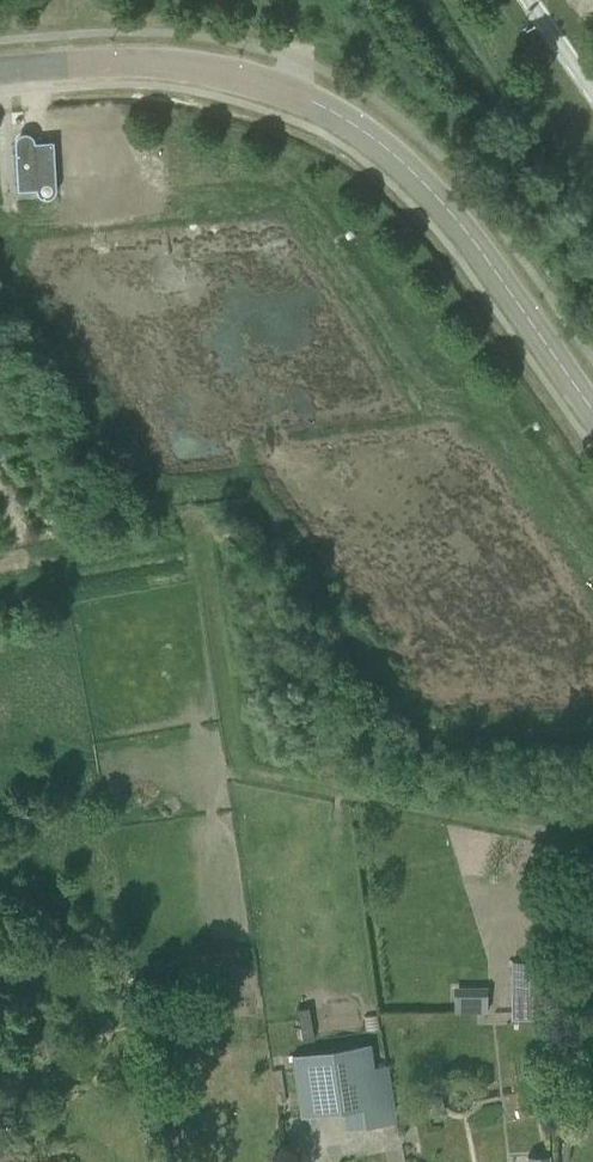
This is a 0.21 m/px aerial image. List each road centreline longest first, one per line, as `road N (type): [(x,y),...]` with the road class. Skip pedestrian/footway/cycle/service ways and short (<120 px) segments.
road 1 (tertiary): [(592,412),(484,259),(407,168),(352,125),(284,89),(201,69),(130,62),(0,71)]

